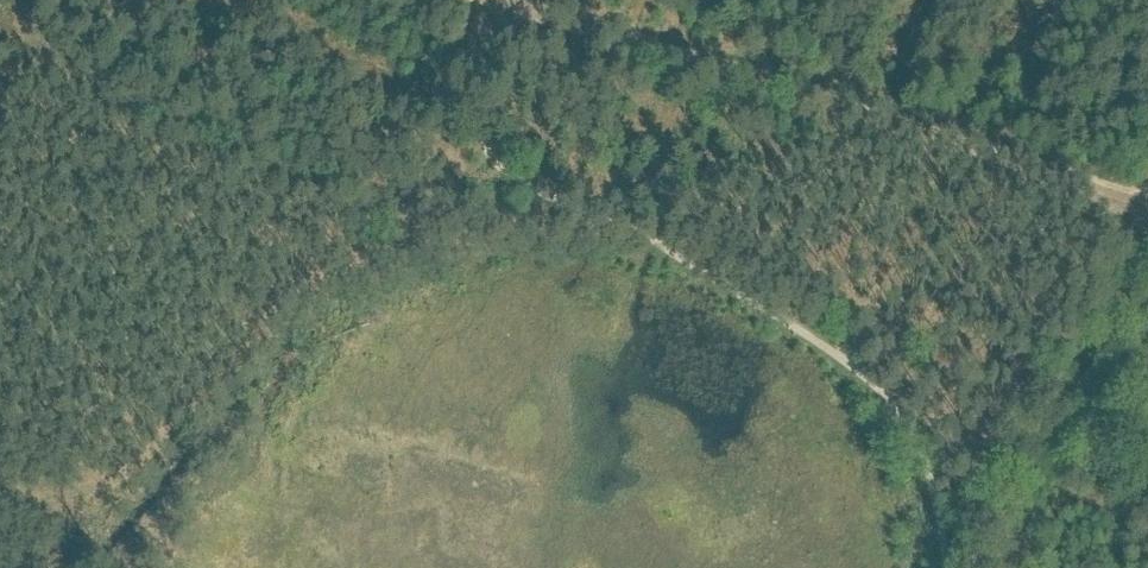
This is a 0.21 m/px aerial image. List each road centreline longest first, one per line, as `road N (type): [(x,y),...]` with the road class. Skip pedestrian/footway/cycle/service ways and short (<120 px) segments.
road 1 (track): [(1147,210),(521,7)]

